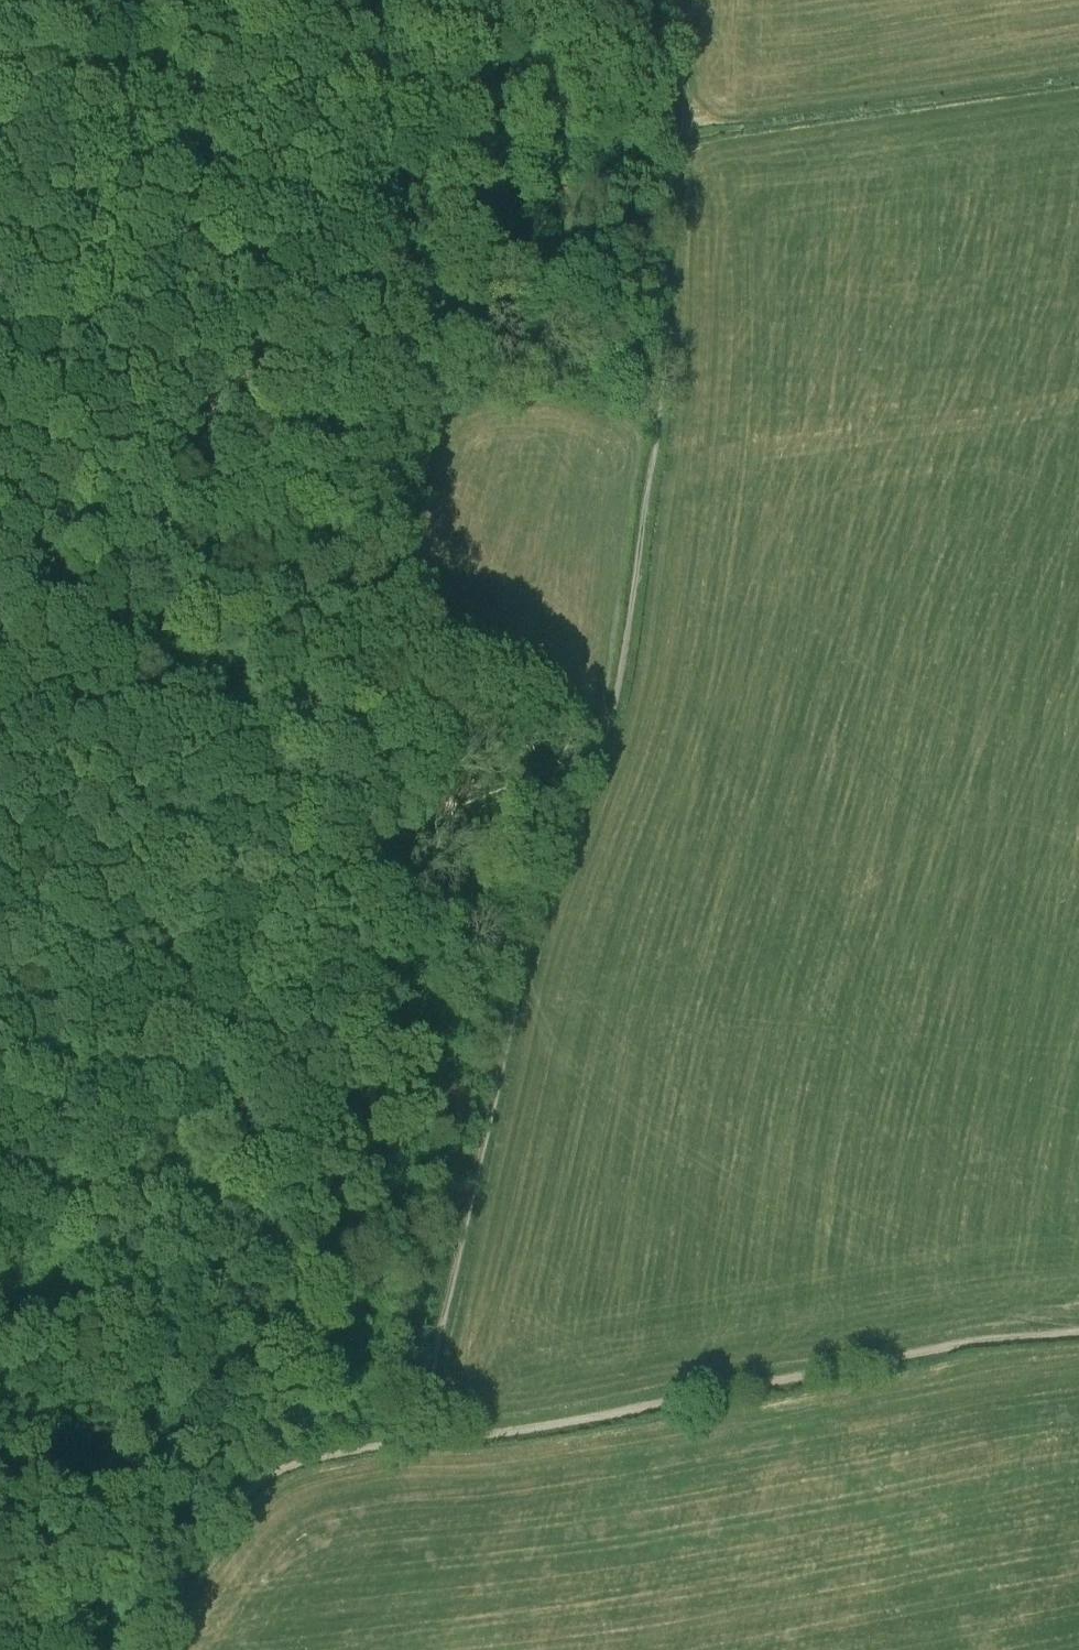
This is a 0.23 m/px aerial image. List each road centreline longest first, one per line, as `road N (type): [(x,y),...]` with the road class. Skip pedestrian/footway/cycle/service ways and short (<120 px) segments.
road 1 (track): [(678,0),(659,412),(621,667),(521,972),(429,1381),(426,1437)]
road 2 (track): [(1078,1331),(952,1343),(513,1431),(426,1437)]
road 3 (track): [(194,1565),(243,1498),(284,1468),(426,1437)]
road 4 (track): [(194,1565),(0,1642)]

